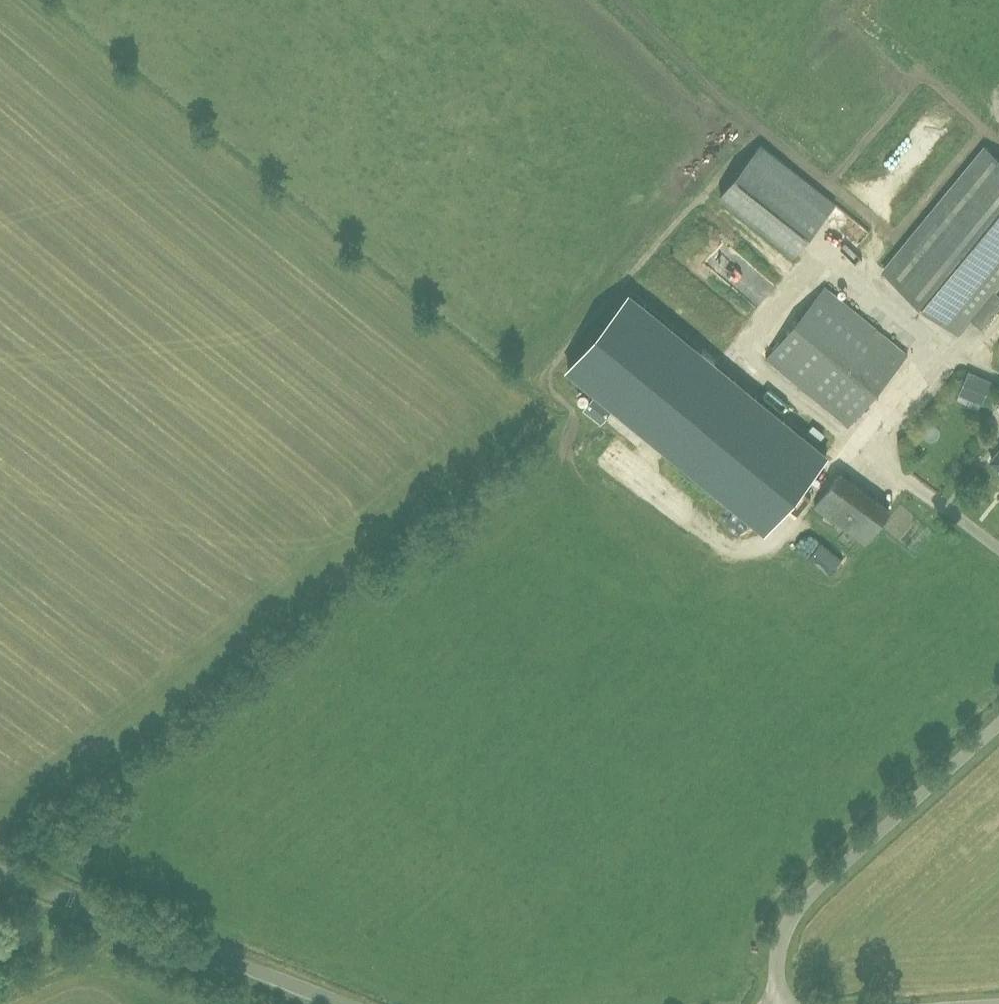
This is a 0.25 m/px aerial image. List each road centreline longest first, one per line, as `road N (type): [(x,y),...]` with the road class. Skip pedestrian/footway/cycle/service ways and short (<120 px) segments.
road 1 (unclassified): [(344,1003),(0,867)]
road 2 (unclassified): [(779,1003),(779,950),(796,912),(998,726)]
road 3 (track): [(147,927),(0,996)]

